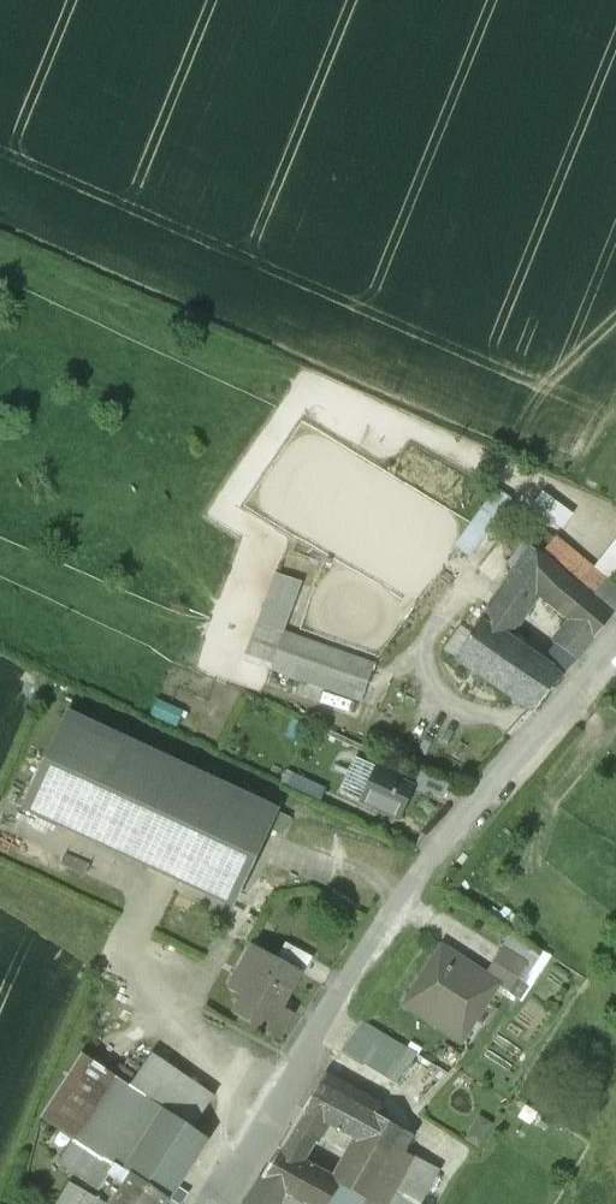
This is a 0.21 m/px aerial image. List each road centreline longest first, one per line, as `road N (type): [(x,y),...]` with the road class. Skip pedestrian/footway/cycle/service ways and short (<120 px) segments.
road 1 (residential): [(615,628),(391,914),(210,1203)]

